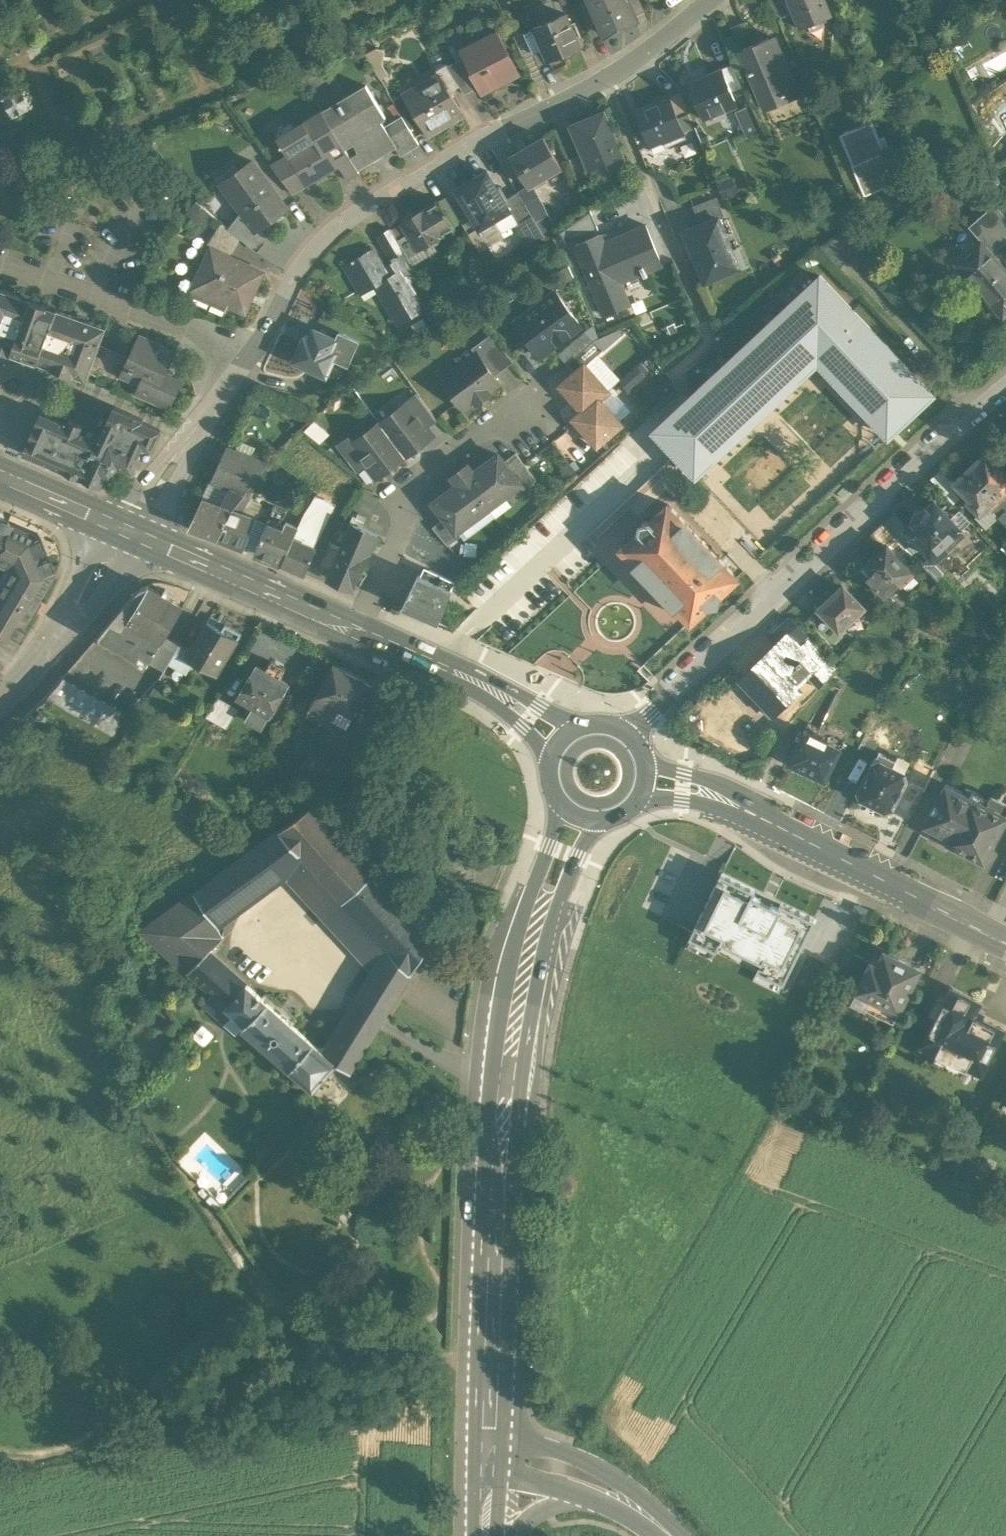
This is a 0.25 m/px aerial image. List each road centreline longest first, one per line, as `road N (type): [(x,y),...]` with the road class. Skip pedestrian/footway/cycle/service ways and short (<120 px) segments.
road 1 (secondary): [(488,1455),(512,1010),(579,820)]
road 2 (residential): [(709,0),(641,56),(355,213),(295,277),(246,352)]
road 3 (residential): [(634,743),(703,663),(1005,384)]
road 4 (tertiary): [(645,785),(684,786),(1005,944)]
road 5 (residential): [(356,633),(402,520),(408,483),(546,386)]
road 6 (residential): [(246,352),(0,263)]
road 7 (secondary): [(128,536),(356,633)]
road 8 (secondary): [(356,633),(497,694),(560,743)]
road 9 (residential): [(246,352),(128,536)]
road 10 (residential): [(0,700),(59,637),(128,536)]
road 11 (tertiary): [(666,1535),(604,1488),(542,1462),(488,1455)]
road 12 (secondary): [(0,475),(128,536)]

